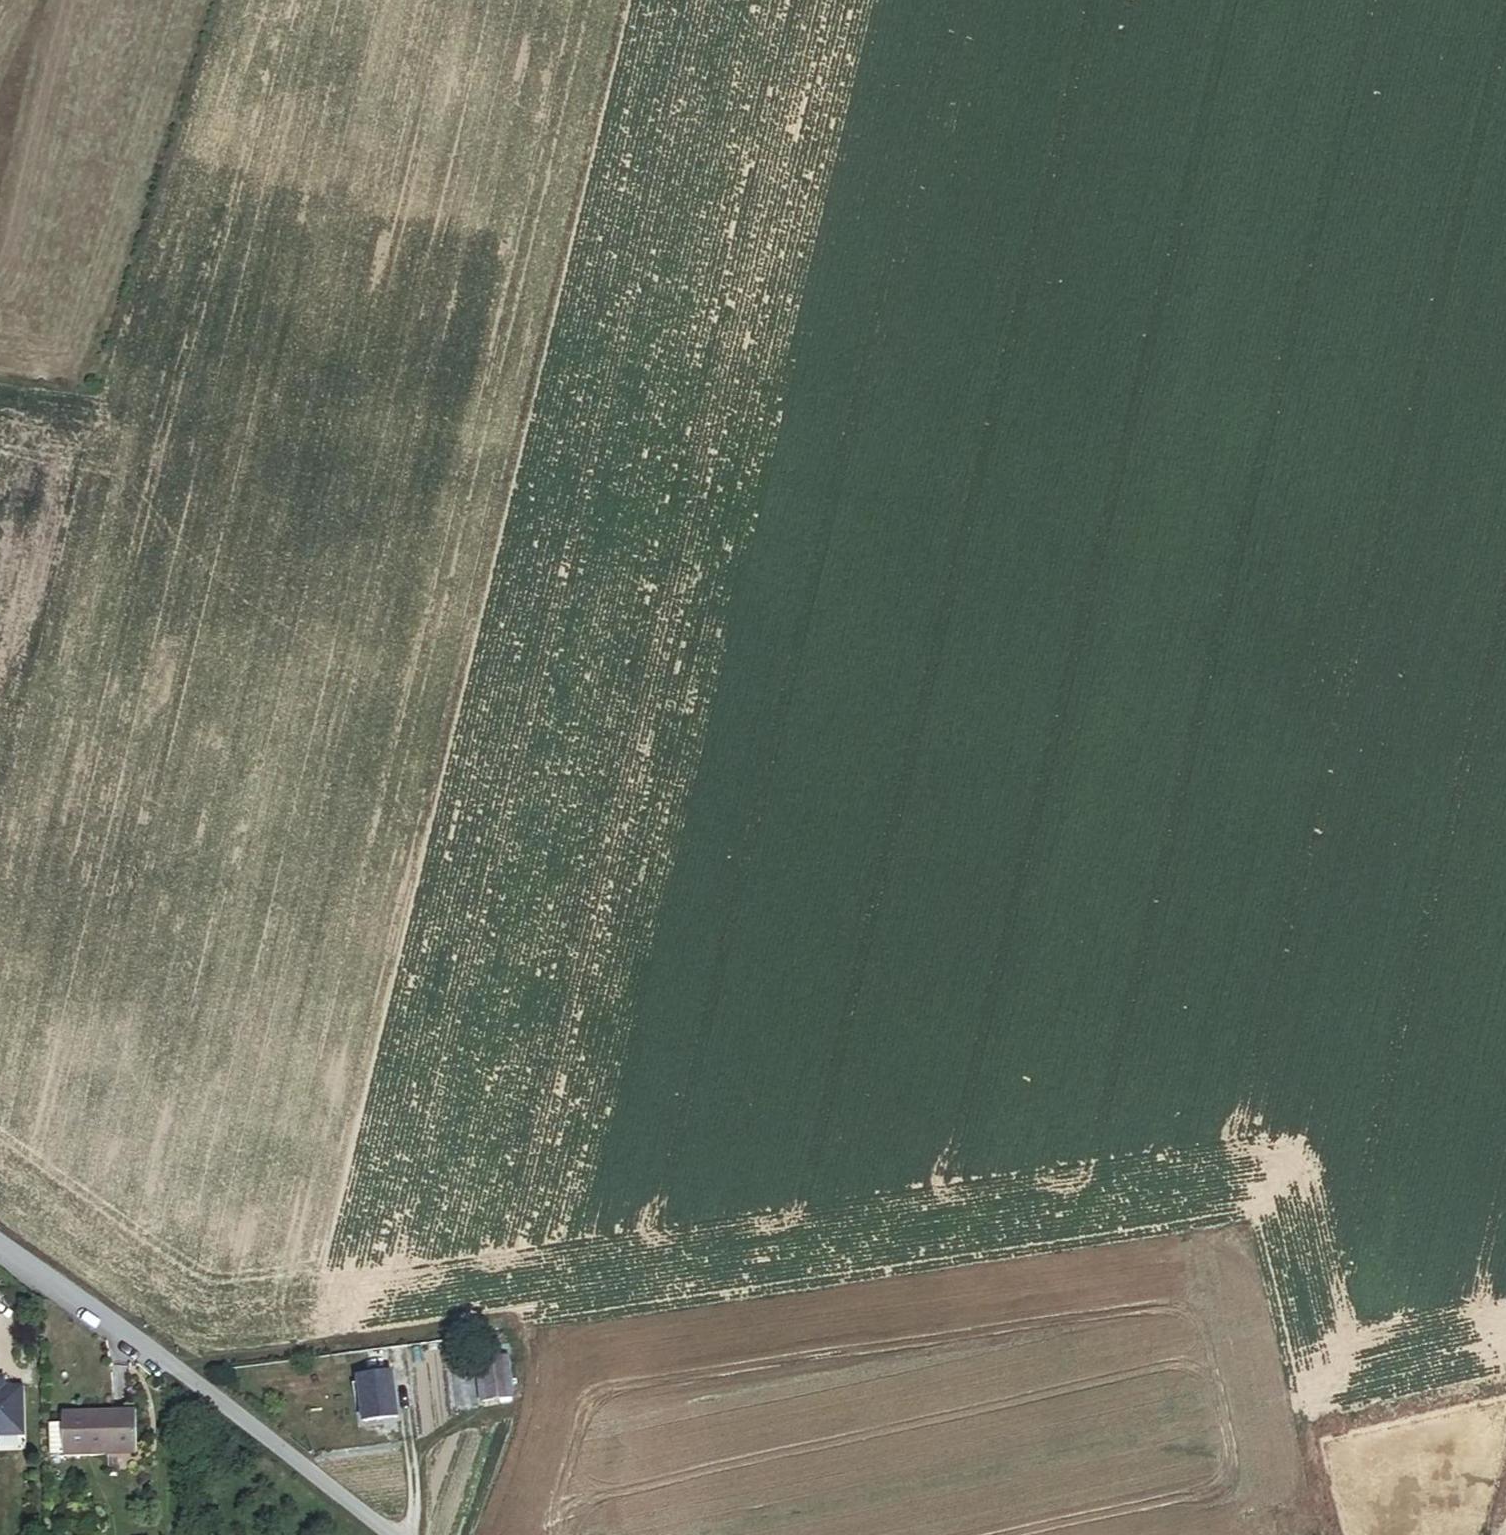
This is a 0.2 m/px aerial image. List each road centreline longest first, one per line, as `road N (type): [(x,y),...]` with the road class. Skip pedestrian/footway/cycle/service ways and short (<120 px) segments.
road 1 (unclassified): [(394,1534),(169,1358),(0,1239)]

